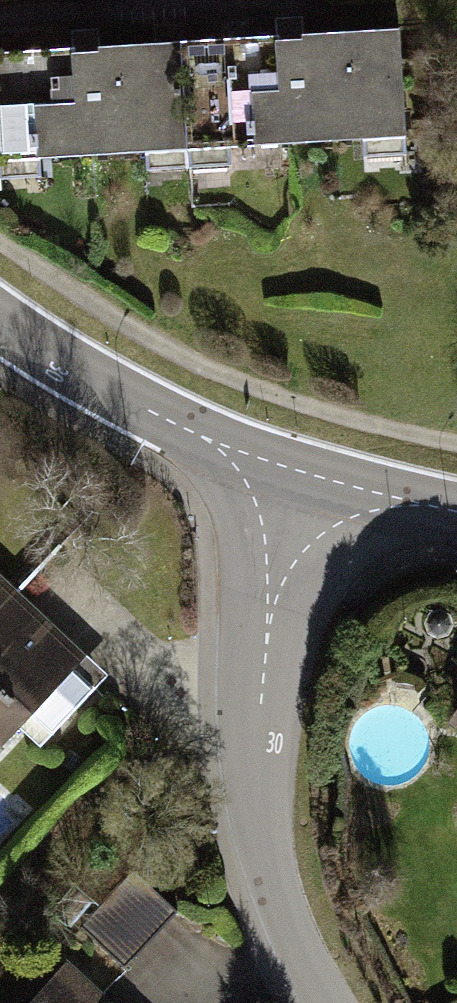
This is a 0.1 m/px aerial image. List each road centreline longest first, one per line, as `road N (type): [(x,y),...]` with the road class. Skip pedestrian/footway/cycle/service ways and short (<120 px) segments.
road 1 (residential): [(307,469),(257,656),(261,824),(301,966),(323,1002)]
road 2 (unclassified): [(0,312),(91,374),(307,469)]
road 3 (track): [(259,768),(125,774),(0,931)]
road 4 (unclassified): [(307,469),(456,508)]

